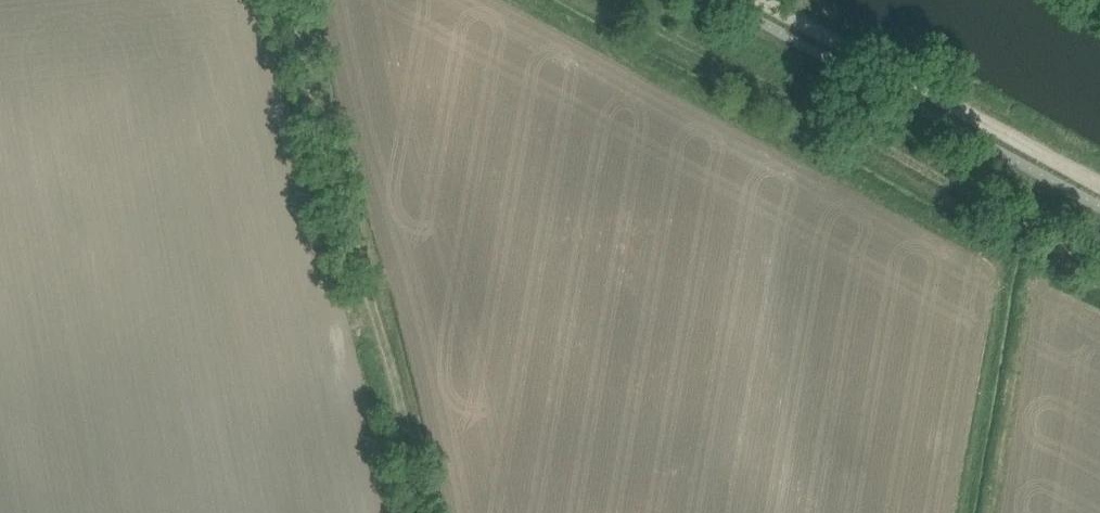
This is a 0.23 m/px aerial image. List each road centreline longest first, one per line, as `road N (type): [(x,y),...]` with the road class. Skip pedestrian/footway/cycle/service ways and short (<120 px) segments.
road 1 (track): [(300,0),(432,512)]
road 2 (track): [(1099,173),(785,0)]

